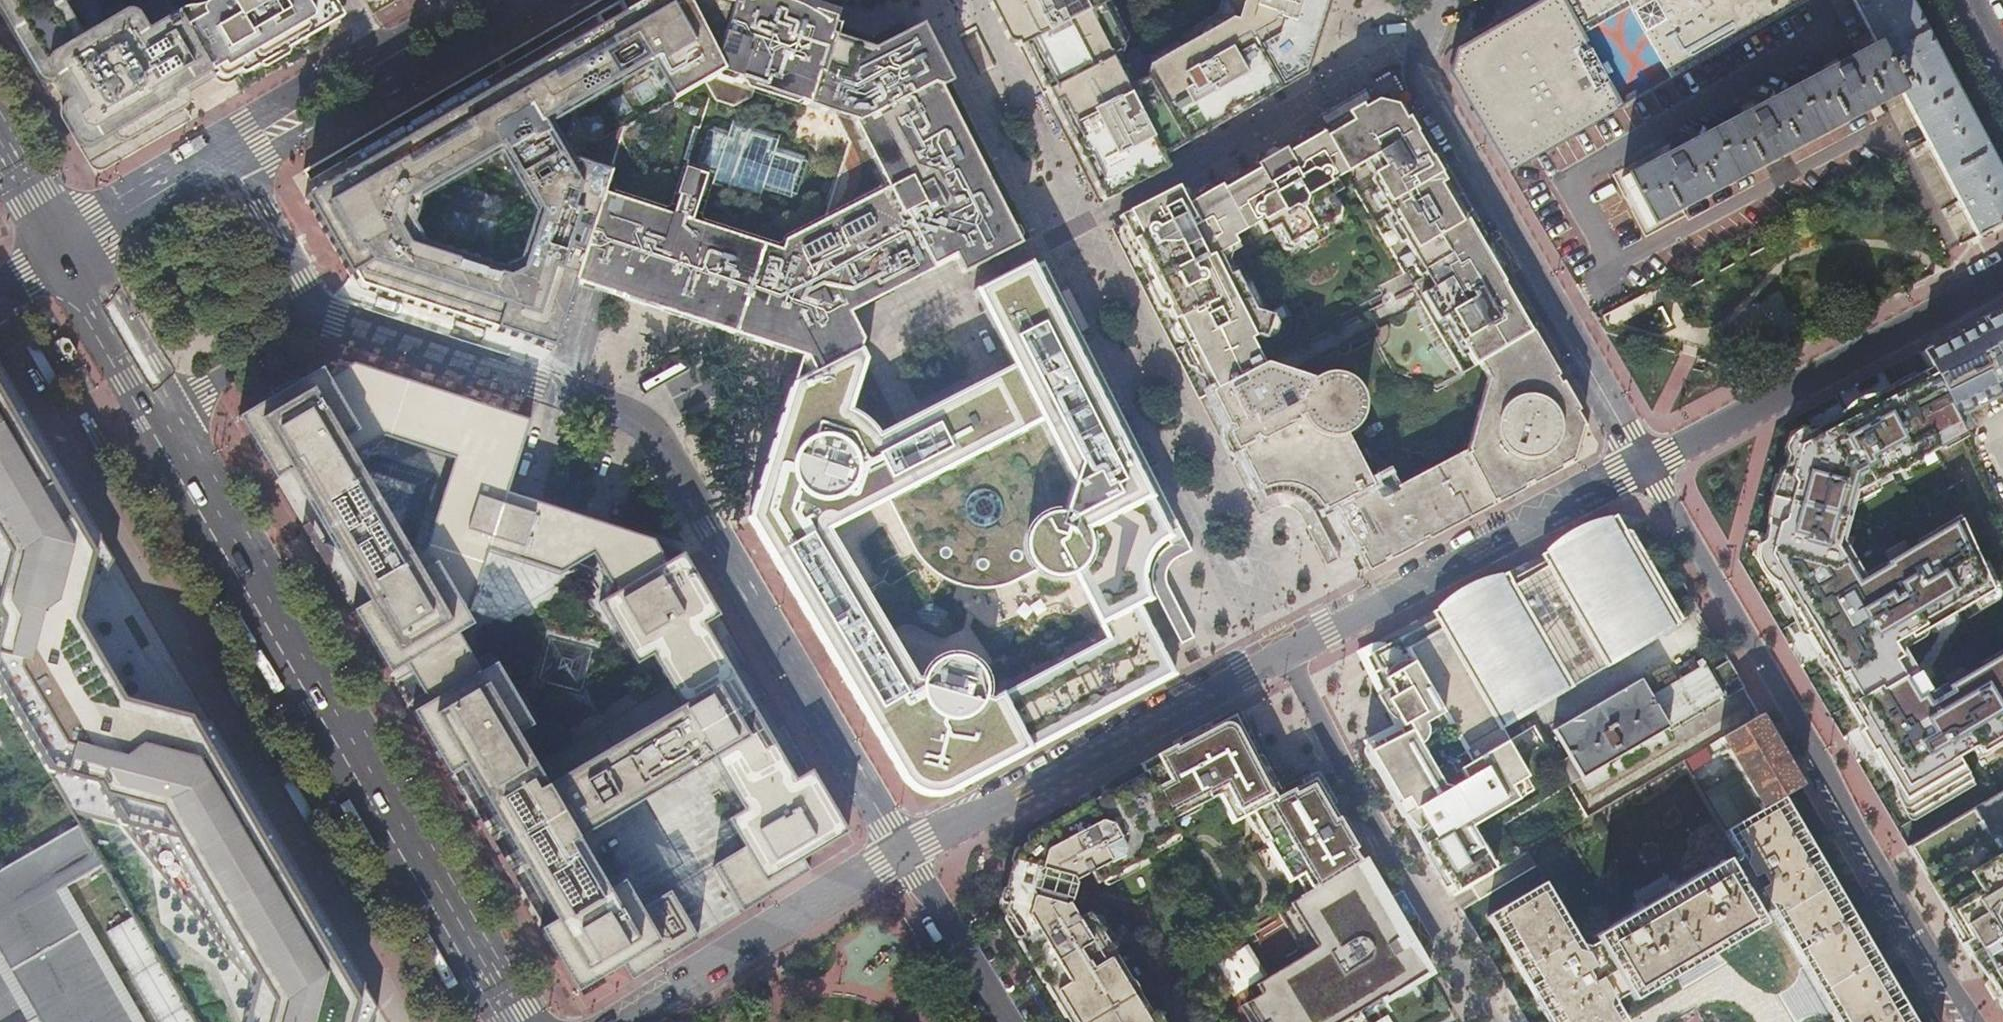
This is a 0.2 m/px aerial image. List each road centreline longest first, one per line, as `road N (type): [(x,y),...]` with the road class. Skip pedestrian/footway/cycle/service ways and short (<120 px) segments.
road 1 (residential): [(314,320),(638,428),(659,445),(904,852)]
road 2 (secondary): [(160,417),(518,1021)]
road 3 (residential): [(1639,466),(1963,1021)]
road 4 (residential): [(1434,41),(1426,76),(1639,466)]
road 5 (residential): [(1282,653),(904,852)]
road 6 (residential): [(1491,1021),(1282,653)]
road 7 (unclassified): [(2002,273),(1639,466)]
road 8 (residential): [(1639,466),(1282,653)]
road 9 (residential): [(904,852),(621,1021)]
road 10 (residential): [(904,852),(1006,1021)]
road 11 (secondary): [(61,249),(160,417)]
road 12 (residential): [(222,158),(264,155),(398,82)]
road 13 (residential): [(377,49),(243,125),(222,158)]
road 14 (residential): [(314,320),(222,158)]
road 15 (residential): [(61,249),(222,158)]
road 16 (residential): [(160,417),(314,320)]
road 17 (residential): [(398,82),(527,9),(522,0)]
road 18 (secondary): [(0,142),(61,249)]

